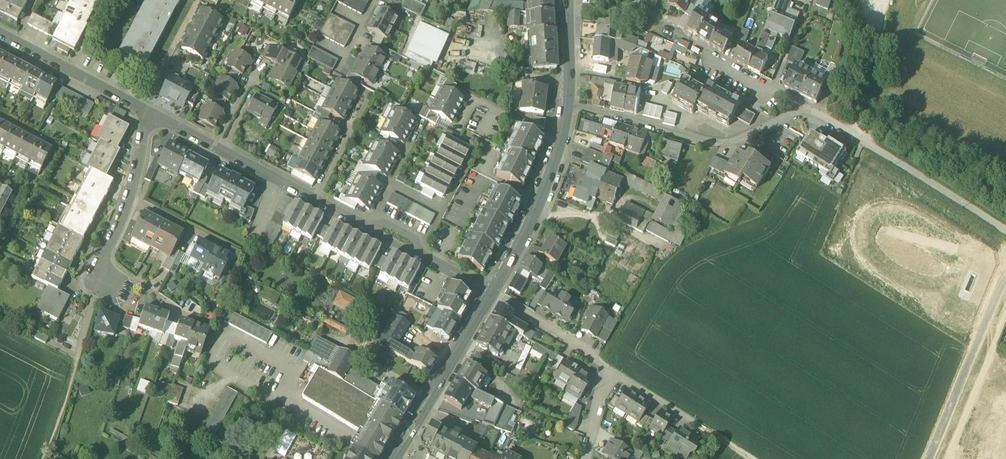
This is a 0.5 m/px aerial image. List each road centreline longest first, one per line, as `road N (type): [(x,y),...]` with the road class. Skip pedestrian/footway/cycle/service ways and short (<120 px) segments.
road 1 (residential): [(148,112),(491,294)]
road 2 (residential): [(568,104),(711,143),(733,144),(800,107)]
road 3 (residential): [(800,107),(1005,231)]
road 4 (tertiary): [(491,294),(530,222),(568,104)]
road 5 (tertiary): [(393,458),(491,294)]
road 6 (residential): [(0,33),(148,112)]
road 7 (residential): [(148,112),(135,182),(107,251)]
road 8 (residential): [(491,294),(607,370)]
road 9 (residential): [(607,370),(718,440)]

